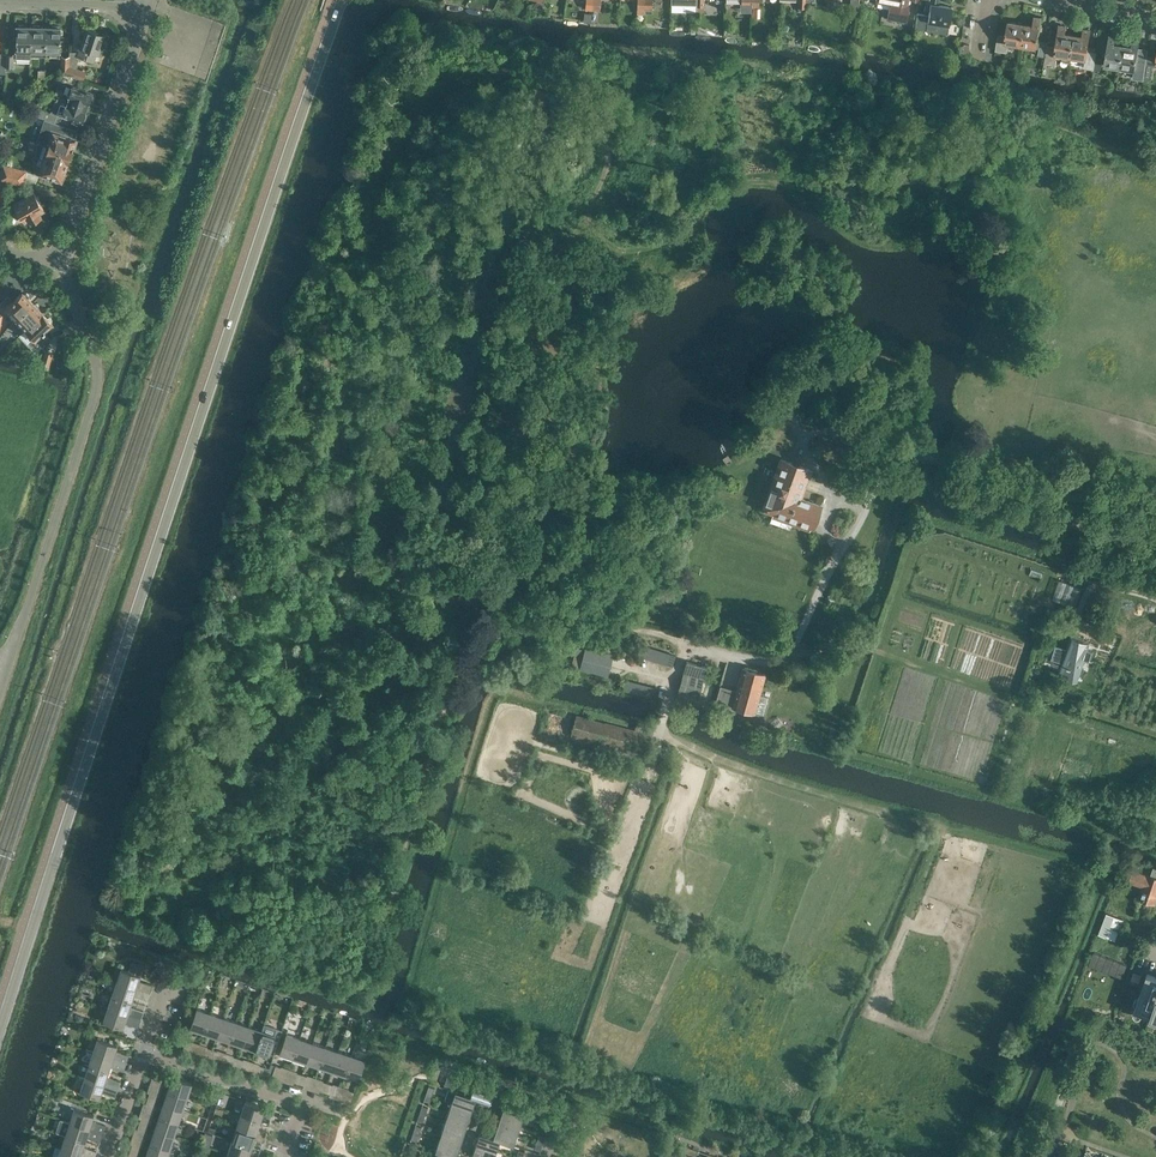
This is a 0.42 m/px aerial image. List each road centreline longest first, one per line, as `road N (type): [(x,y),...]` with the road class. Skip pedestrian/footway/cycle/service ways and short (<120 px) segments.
road 1 (tertiary): [(0,1032),(341,0)]
road 2 (track): [(942,829),(666,736),(668,694),(688,645),(776,665),(874,643),(886,630),(911,542),(929,537),(1155,599)]
road 3 (unclassified): [(90,341),(98,383),(0,696)]
road 4 (track): [(884,975),(942,829),(1056,857)]
road 5 (residential): [(56,250),(148,16)]
road 6 (residential): [(287,1156),(305,1106),(147,1051)]
road 7 (residential): [(148,16),(120,7),(0,5)]

